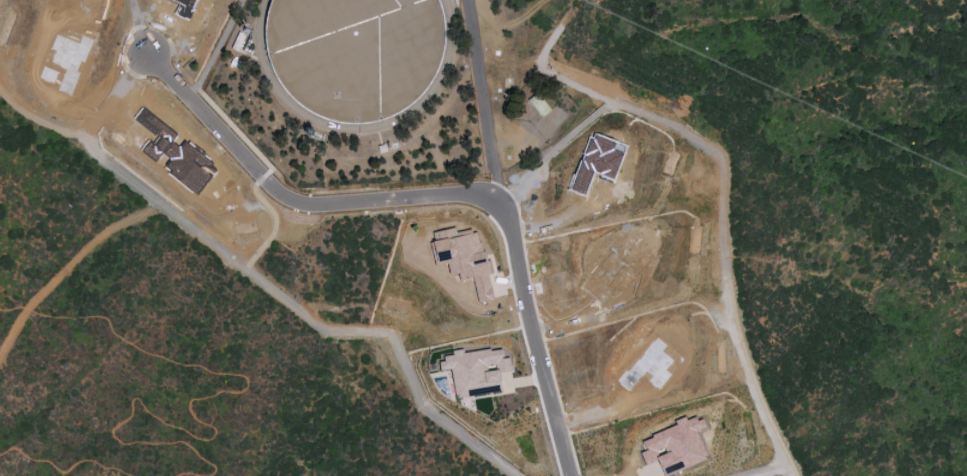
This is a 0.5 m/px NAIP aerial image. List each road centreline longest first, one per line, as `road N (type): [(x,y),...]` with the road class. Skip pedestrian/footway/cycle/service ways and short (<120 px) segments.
road 1 (track): [(0,353),(25,308),(85,249),(161,207)]

